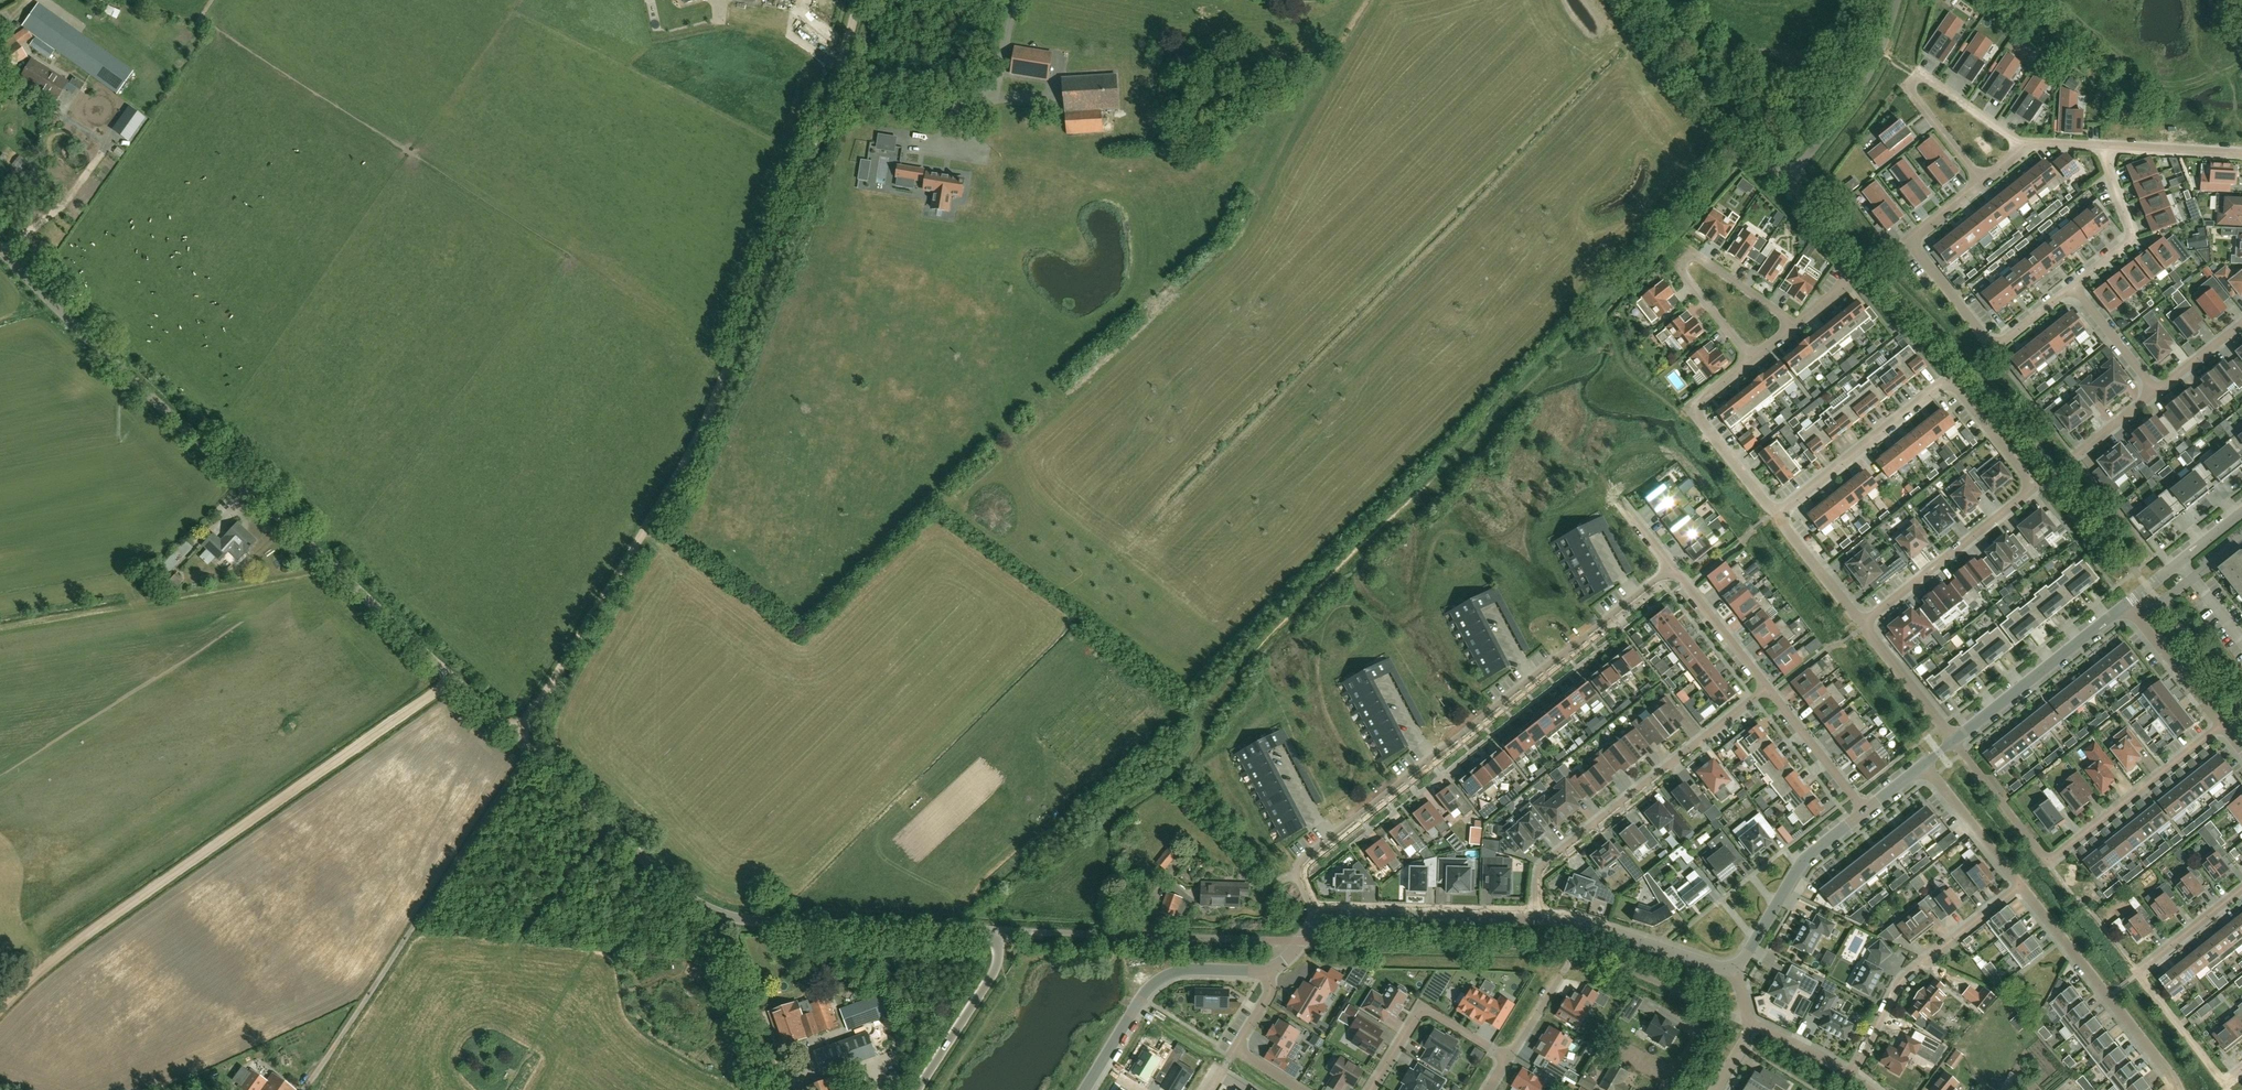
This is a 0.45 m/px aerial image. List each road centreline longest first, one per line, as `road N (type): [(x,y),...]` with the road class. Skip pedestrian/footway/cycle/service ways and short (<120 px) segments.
road 1 (unclassified): [(1001,930),(741,921),(686,898),(0,249)]
road 2 (track): [(517,740),(725,384),(810,160),(858,0)]
road 3 (residential): [(1863,623),(2035,487),(1957,389),(1942,384),(1777,514)]
road 4 (track): [(454,681),(45,969),(0,1012)]
road 5 (residential): [(1672,569),(1299,865),(1316,915)]
road 6 (residential): [(1953,741),(2049,862),(2222,725)]
road 7 (residential): [(1768,688),(1544,865),(1536,916)]
road 8 (residential): [(1981,182),(1909,240),(1993,349),(2073,286)]
road 9 (residential): [(2224,1083),(2138,974),(2241,889)]
road 10 (residential): [(2031,143),(1919,75),(1911,92),(1981,182)]
road 11 (residential): [(1849,1075),(1901,980),(2020,885)]
road 12 (residential): [(2178,1089),(2020,885)]
road 13 (residential): [(1796,326),(1689,255),(1684,274),(1751,361)]
road 14 (tertiary): [(1086,1089),(1150,987),(1191,968),(1268,969)]
road 15 (unclassified): [(1784,181),(1710,106),(1633,0)]
road 16 (tertiary): [(1316,915),(1536,916)]
road 17 (tertiary): [(1953,741),(2123,606)]
road 18 (unclassified): [(1784,181),(1867,79),(1896,0)]
road 19 (residential): [(1777,514),(1691,408),(1751,361)]
road 20 (tertiary): [(1735,969),(1803,863),(1865,811)]
road 21 (tertiary): [(1536,916),(1735,969)]
road 22 (residential): [(1370,1089),(1422,1007),(1505,1059)]
road 23 (residential): [(916,1089),(995,969),(1001,930)]
road 24 (residential): [(2073,286),(2131,236),(2108,147)]
road 25 (residential): [(1159,936),(1001,930)]
road 26 (residential): [(1865,811),(1768,688)]
road 27 (residential): [(2123,606),(2222,725)]
road 28 (residential): [(2020,885),(1924,765)]
road 29 (residential): [(1768,688),(1672,569)]
road 30 (tertiary): [(2123,606),(2241,514)]
road 31 (residential): [(1953,741),(1863,623)]
road 32 (unclassified): [(1301,941),(1159,936)]
road 33 (residential): [(1863,623),(1777,514)]
road 34 (residential): [(2241,154),(2108,147)]
road 35 (residential): [(2155,390),(2073,286)]

